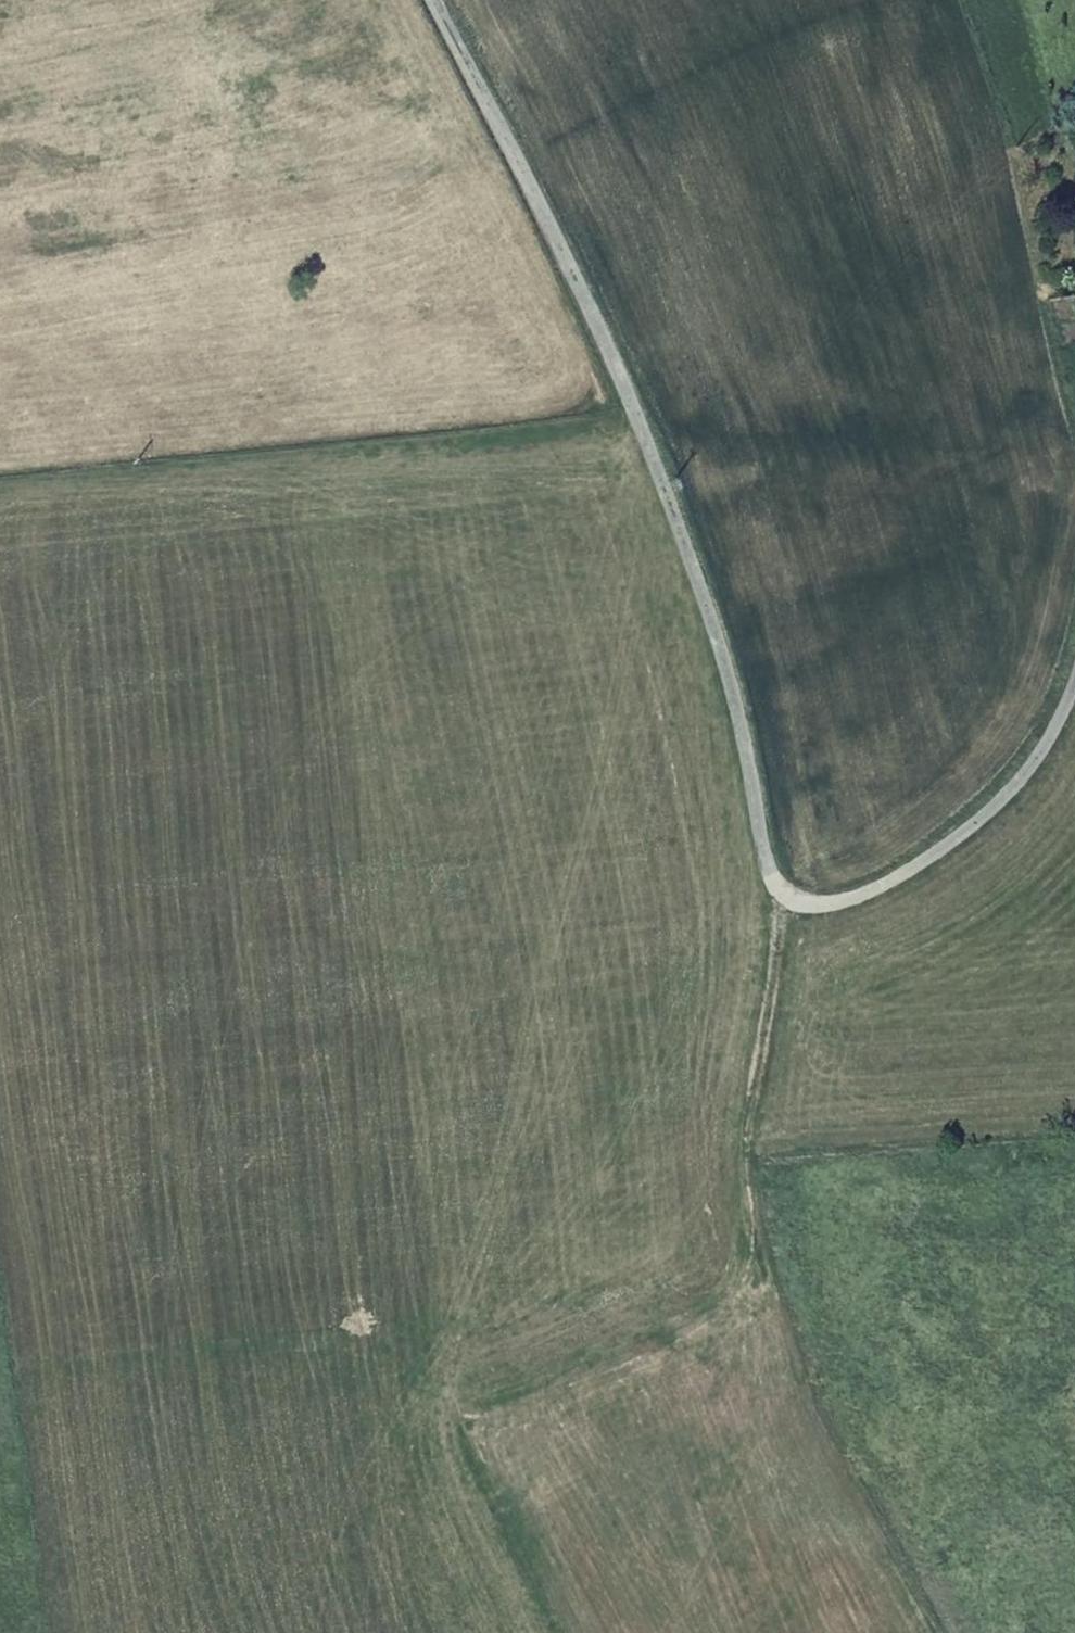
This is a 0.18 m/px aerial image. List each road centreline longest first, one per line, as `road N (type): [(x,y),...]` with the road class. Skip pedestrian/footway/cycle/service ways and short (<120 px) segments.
road 1 (unclassified): [(438,0),(633,413),(747,737),(777,883),(792,901),(845,902),(958,838),(1016,788),(1047,744),(1074,679)]
road 2 (track): [(792,901),(754,1134),(755,1205),(778,1303),(966,1632)]

